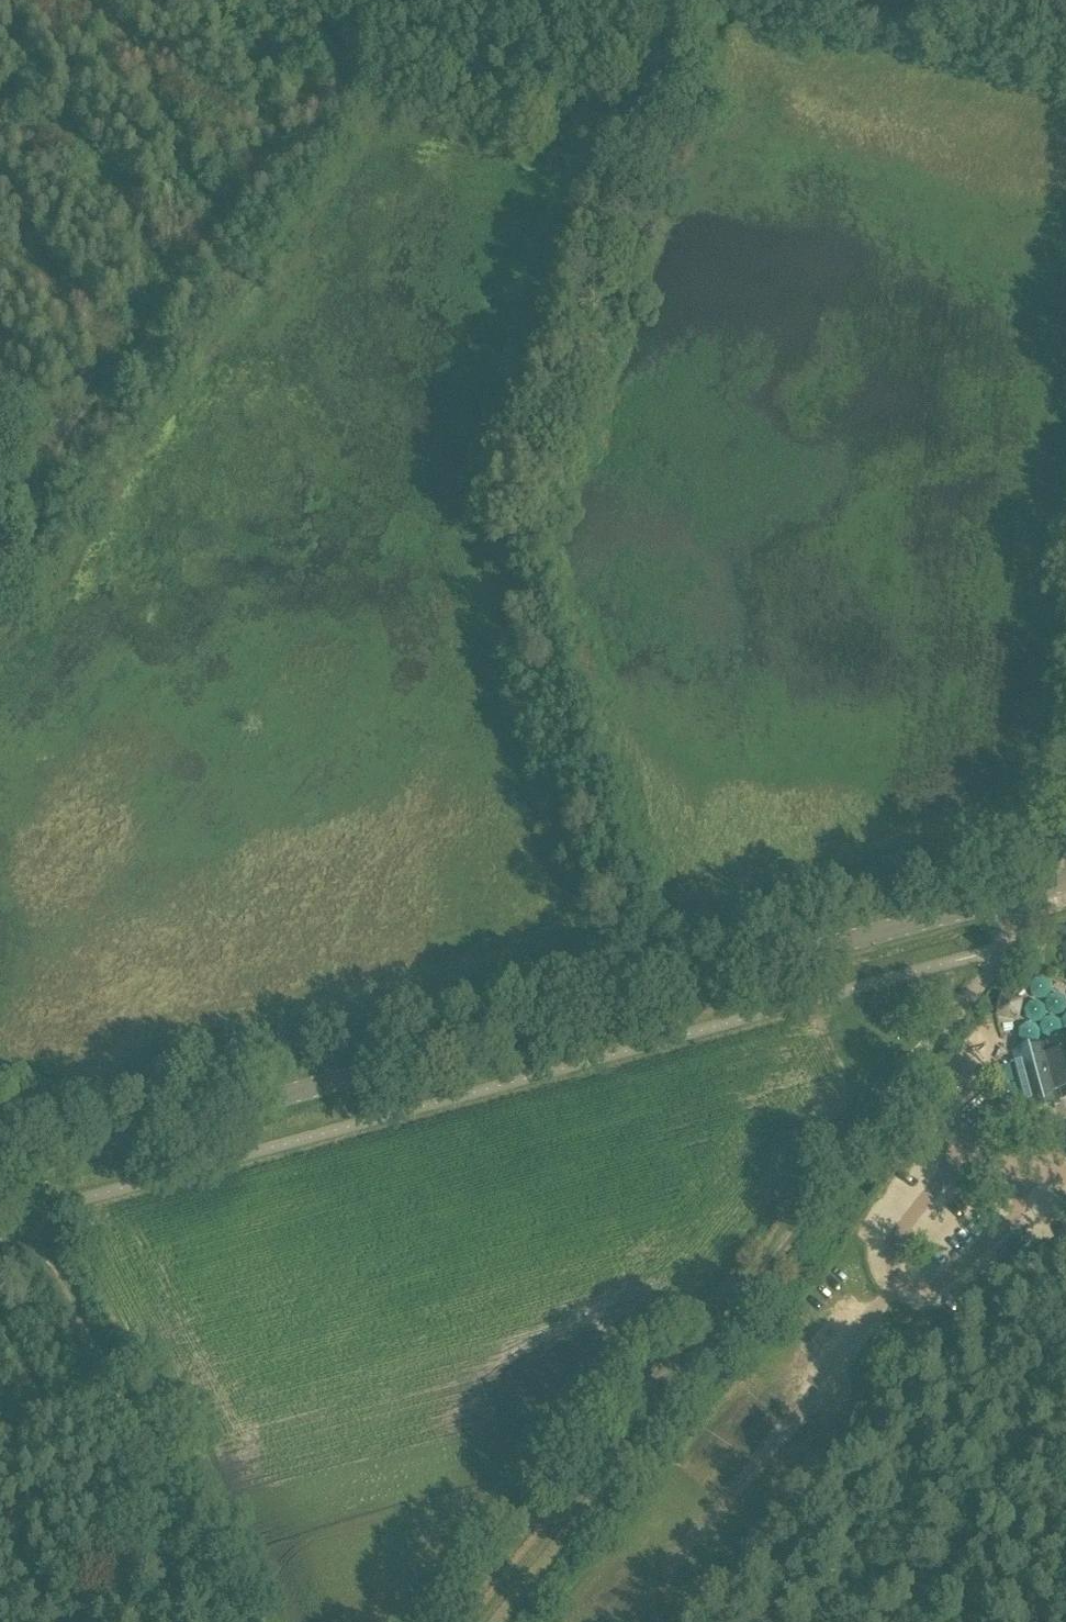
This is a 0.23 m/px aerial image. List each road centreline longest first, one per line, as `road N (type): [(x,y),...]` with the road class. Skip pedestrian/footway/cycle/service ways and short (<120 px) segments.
road 1 (tertiary): [(1065,882),(0,1176)]
road 2 (track): [(929,1048),(872,1132),(484,1621)]

